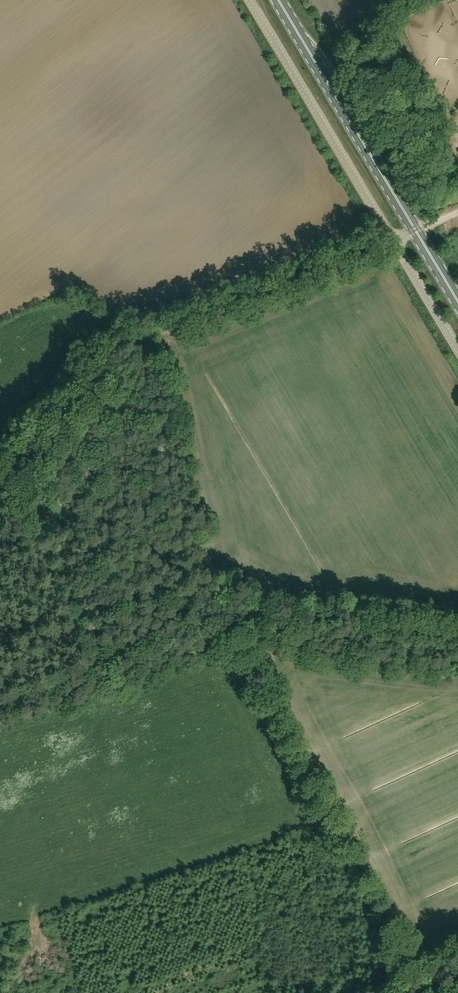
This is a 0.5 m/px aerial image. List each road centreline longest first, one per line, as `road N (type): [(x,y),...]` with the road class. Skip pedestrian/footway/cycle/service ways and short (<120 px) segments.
road 1 (unclassified): [(396,241),(251,0)]
road 2 (primary): [(416,231),(278,0)]
road 3 (unclassified): [(457,347),(396,241)]

